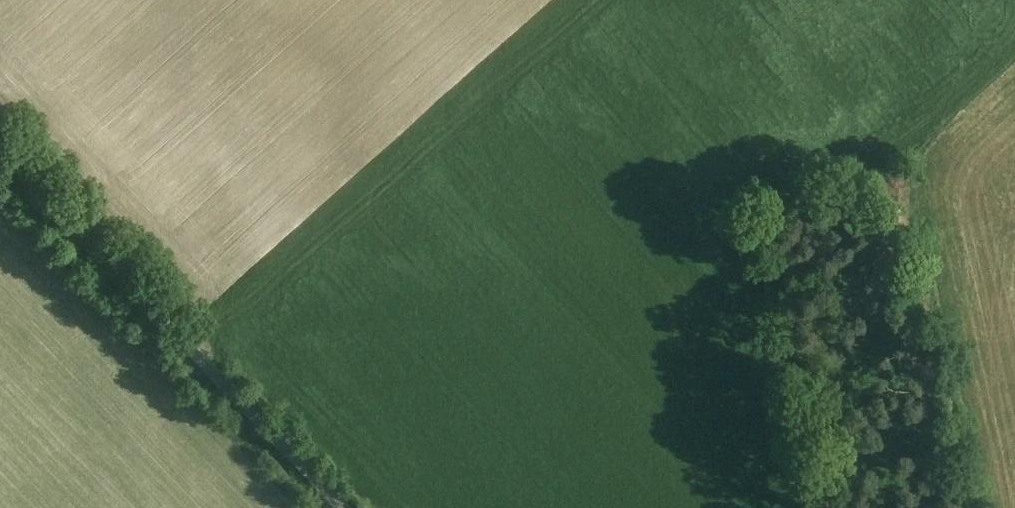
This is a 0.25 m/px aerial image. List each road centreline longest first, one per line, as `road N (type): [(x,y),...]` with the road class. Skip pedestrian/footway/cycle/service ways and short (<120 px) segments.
road 1 (unclassified): [(355,507),(0,139)]

